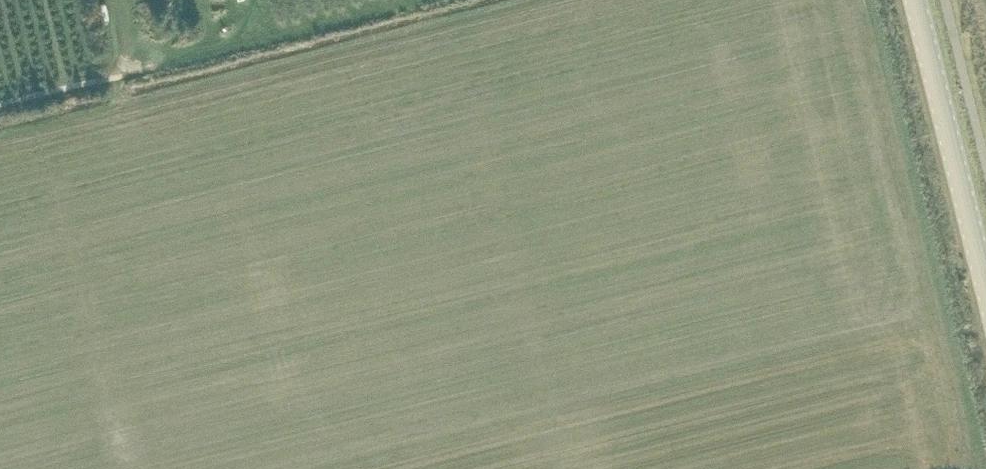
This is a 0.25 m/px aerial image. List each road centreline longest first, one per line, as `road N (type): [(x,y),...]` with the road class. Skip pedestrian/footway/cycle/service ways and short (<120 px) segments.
road 1 (tertiary): [(985,290),(914,0)]

